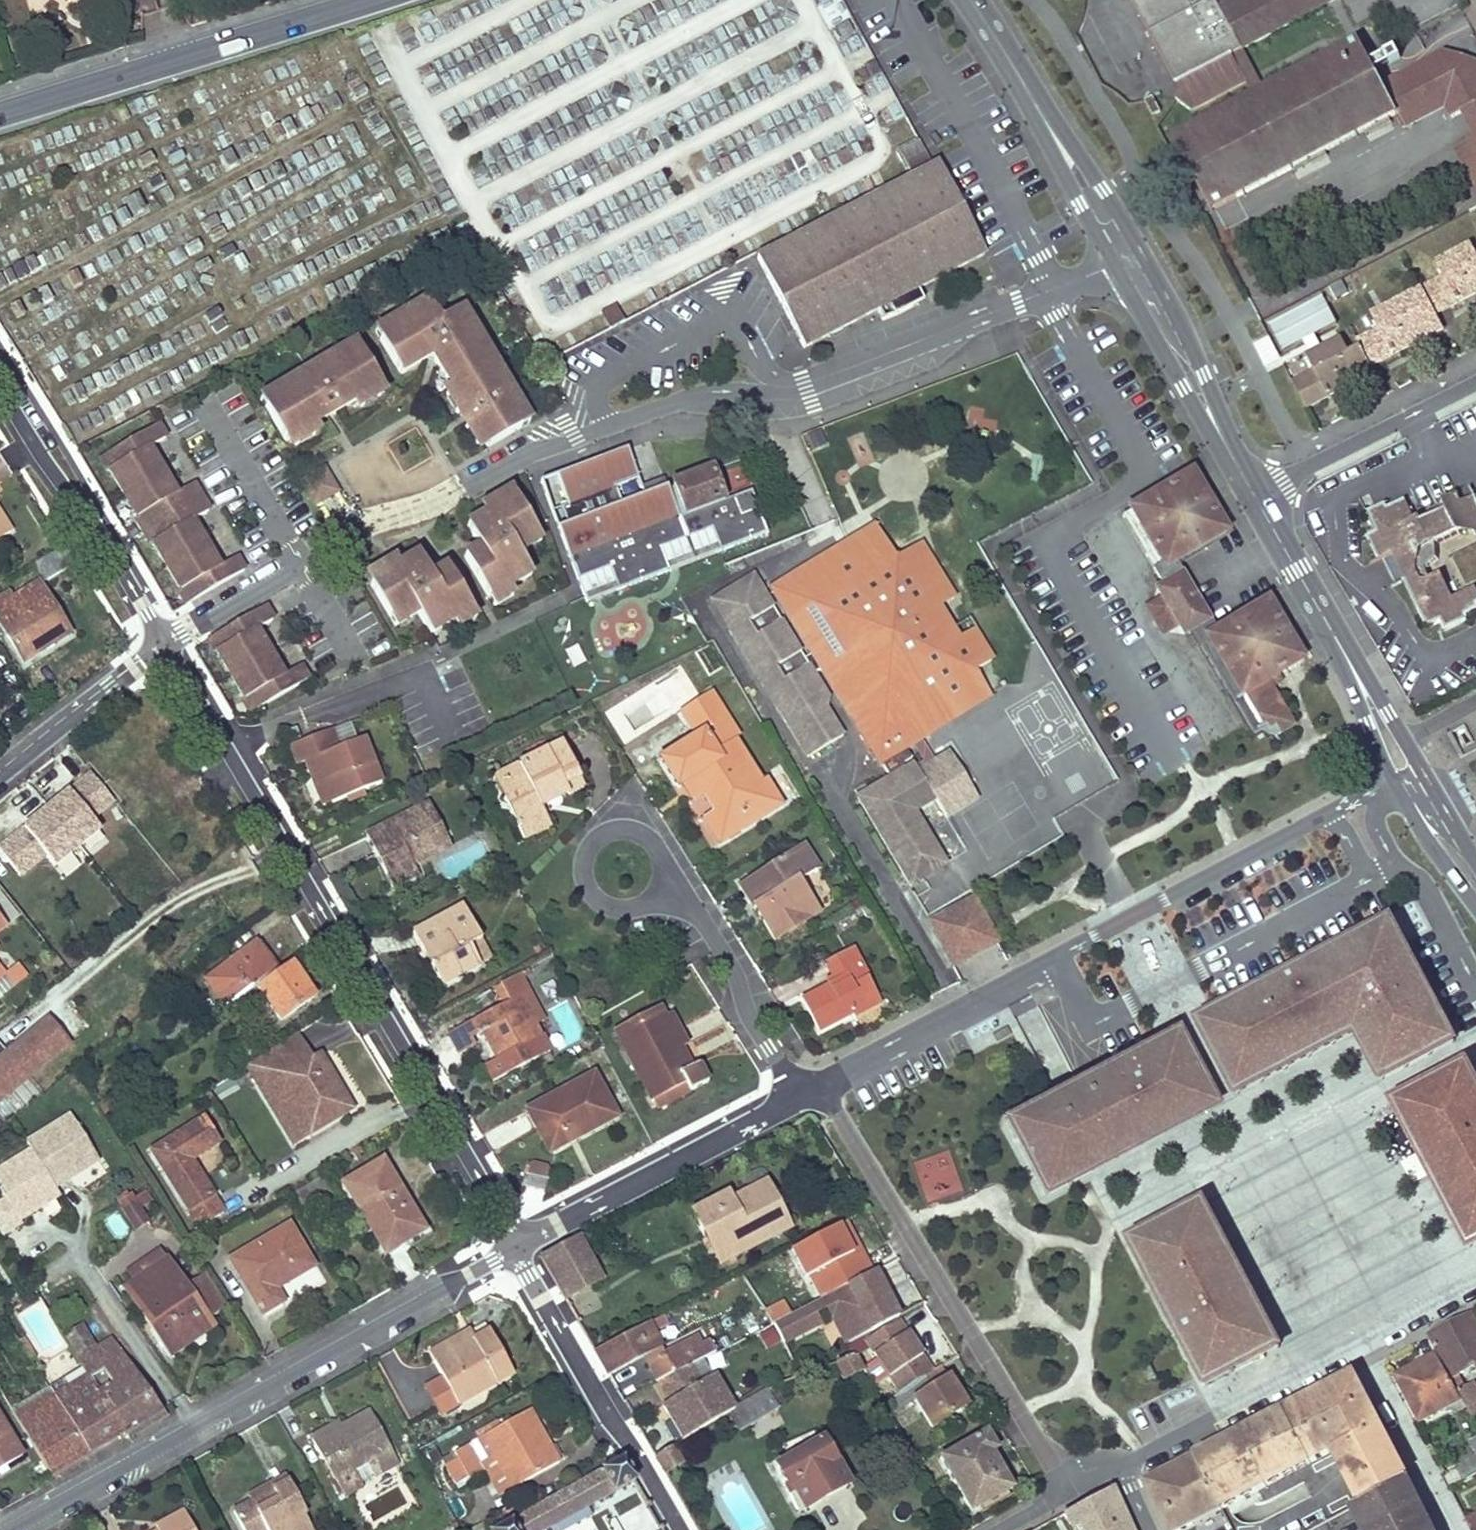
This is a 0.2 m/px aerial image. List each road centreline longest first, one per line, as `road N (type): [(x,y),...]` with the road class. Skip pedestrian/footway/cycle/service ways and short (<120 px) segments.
road 1 (residential): [(167,644),(392,524),(590,433),(692,403),(800,392),(1128,256)]
road 2 (residential): [(517,1247),(167,644)]
road 3 (residential): [(2,1529),(517,1247)]
road 4 (residential): [(822,1087),(1067,1484)]
road 5 (residential): [(0,113),(368,0)]
road 6 (residential): [(1058,961),(1094,1023),(1349,888)]
road 7 (tertiary): [(1256,495),(1415,788)]
road 8 (residential): [(682,1529),(517,1247)]
road 9 (residential): [(800,1099),(517,1247)]
road 10 (residential): [(167,644),(0,386)]
road 11 (tertiary): [(973,0),(1128,256)]
road 12 (tertiary): [(1128,256),(1256,495)]
road 13 (residential): [(1120,1467),(1358,1341)]
road 14 (residential): [(1058,961),(822,1087)]
road 15 (residential): [(800,1099),(701,917),(659,883)]
road 16 (residential): [(1256,495),(1475,382)]
road 17 (residential): [(0,780),(167,644)]
road 18 (residential): [(659,883),(656,846),(636,831),(610,831),(590,847),(584,872),(595,895),(618,906),(642,902)]
road 19 (residential): [(1456,1529),(1358,1341)]
road 20 (residential): [(1328,812),(1169,897)]
road 21 (residential): [(1396,863),(1422,882),(1475,983)]
road 22 (residential): [(1358,1341),(1475,1280)]
road 23 (residential): [(1169,897),(1058,961)]

